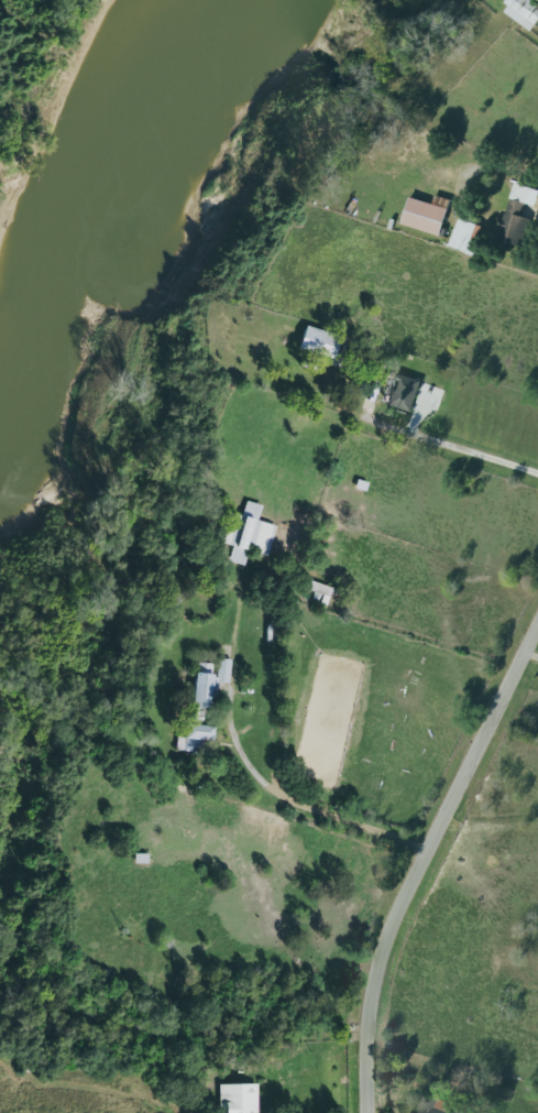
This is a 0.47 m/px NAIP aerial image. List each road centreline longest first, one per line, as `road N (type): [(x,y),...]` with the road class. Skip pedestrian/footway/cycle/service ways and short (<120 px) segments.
road 1 (residential): [(385,959),(537,633)]
road 2 (residential): [(385,959),(373,1027),(374,1112)]

